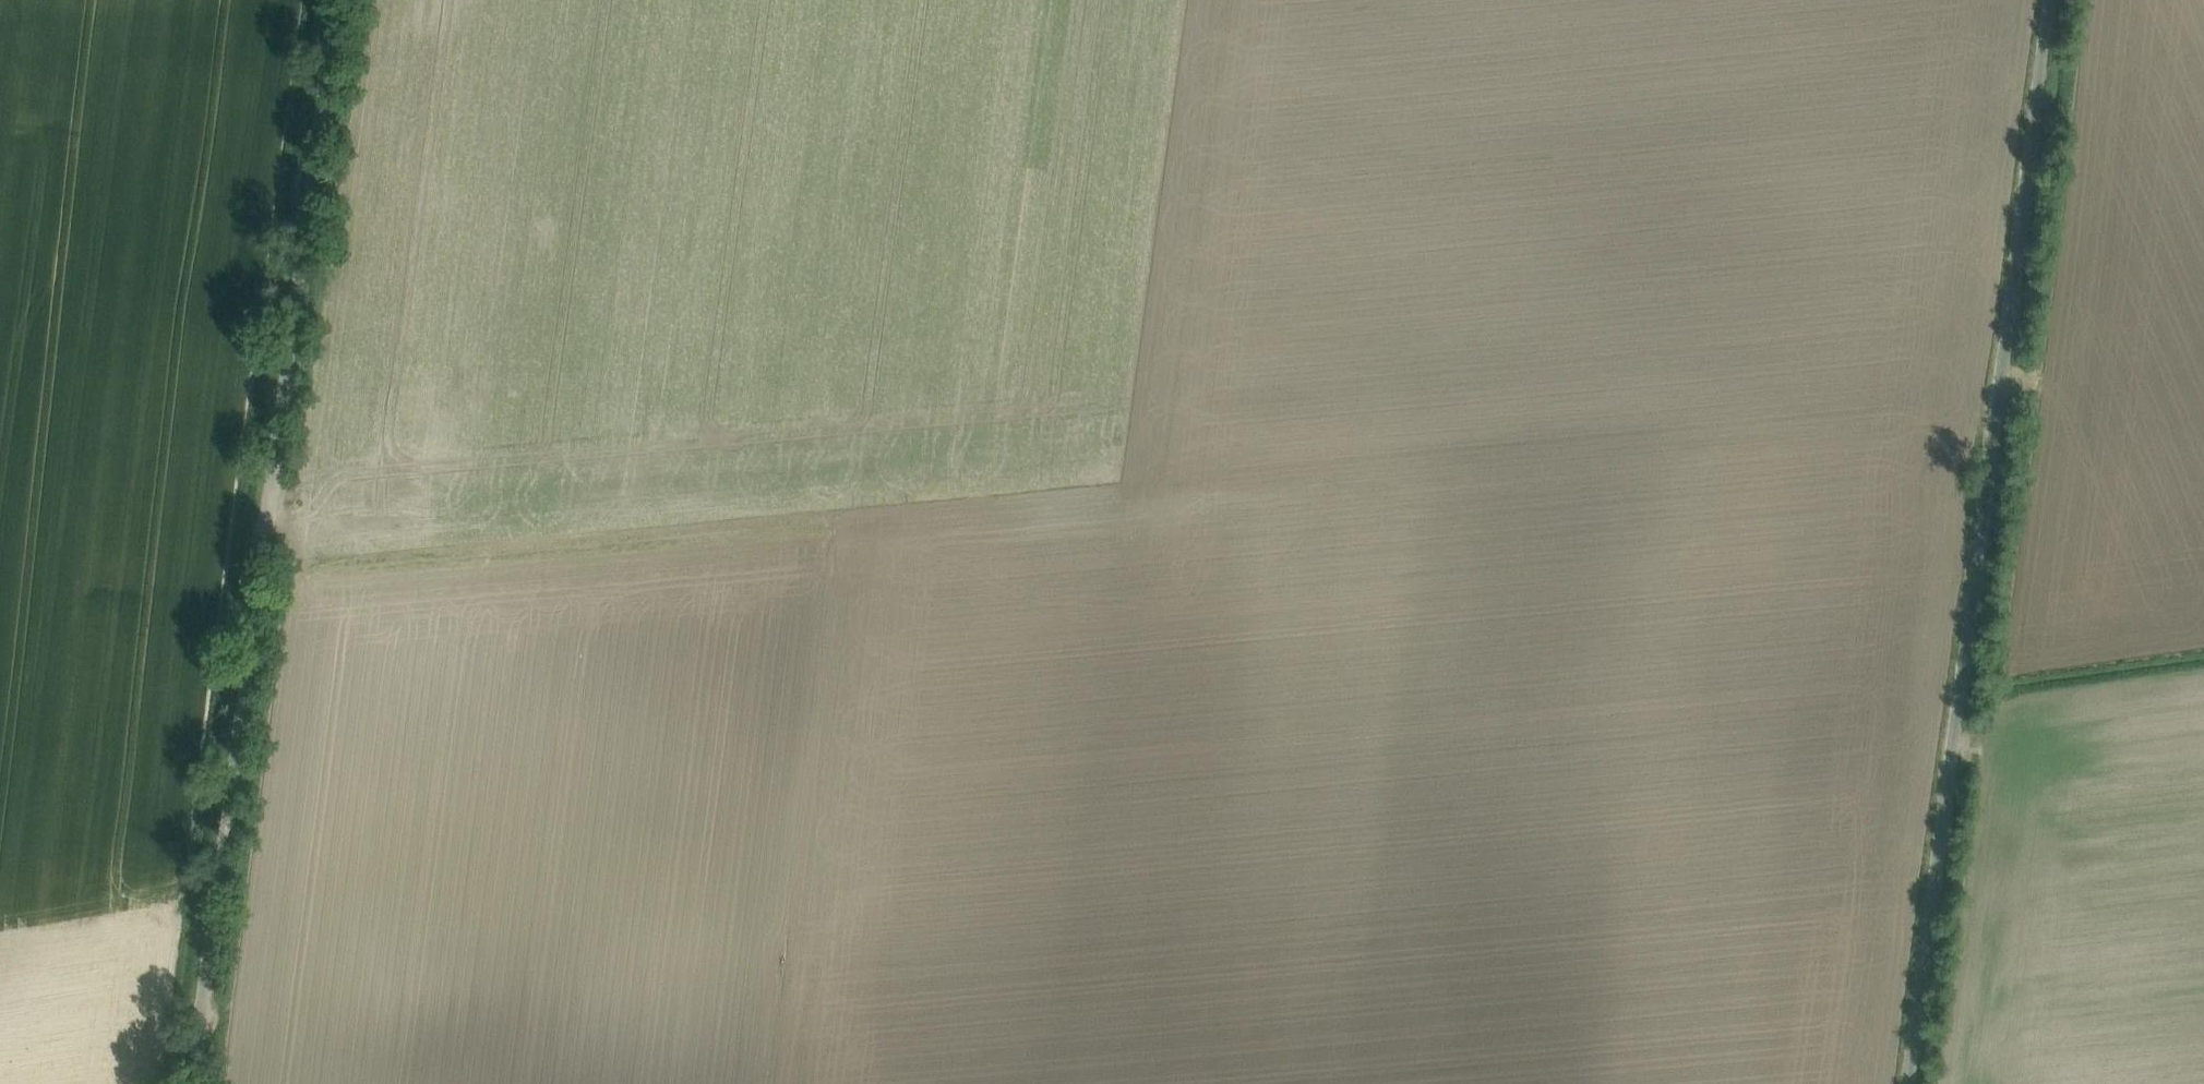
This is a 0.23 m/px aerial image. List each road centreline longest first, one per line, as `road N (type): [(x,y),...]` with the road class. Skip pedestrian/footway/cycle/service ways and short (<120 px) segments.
road 1 (track): [(335,0),(190,1083)]
road 2 (track): [(1910,1083),(2050,0)]

